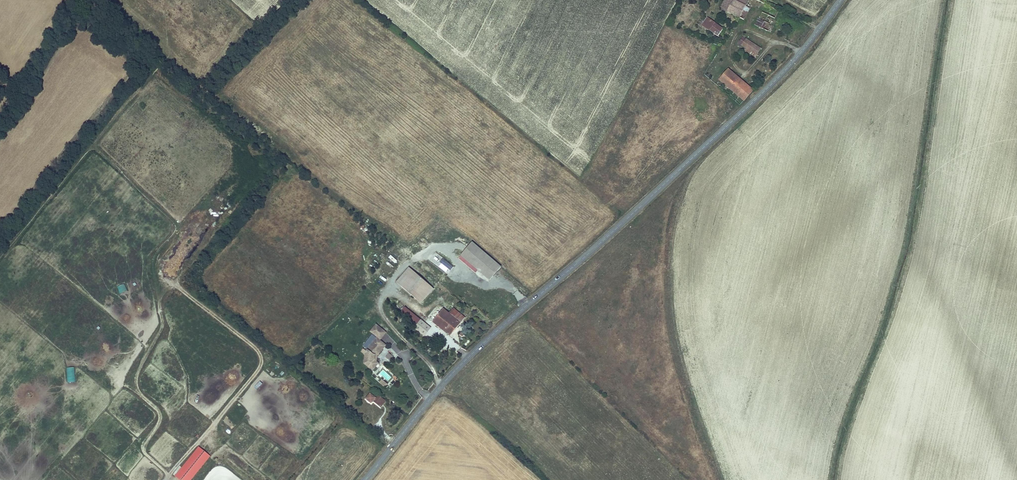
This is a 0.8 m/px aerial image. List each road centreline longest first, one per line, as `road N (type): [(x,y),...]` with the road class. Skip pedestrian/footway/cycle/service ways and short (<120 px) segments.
road 1 (tertiary): [(841,0),(774,82),(460,365),(365,479)]

